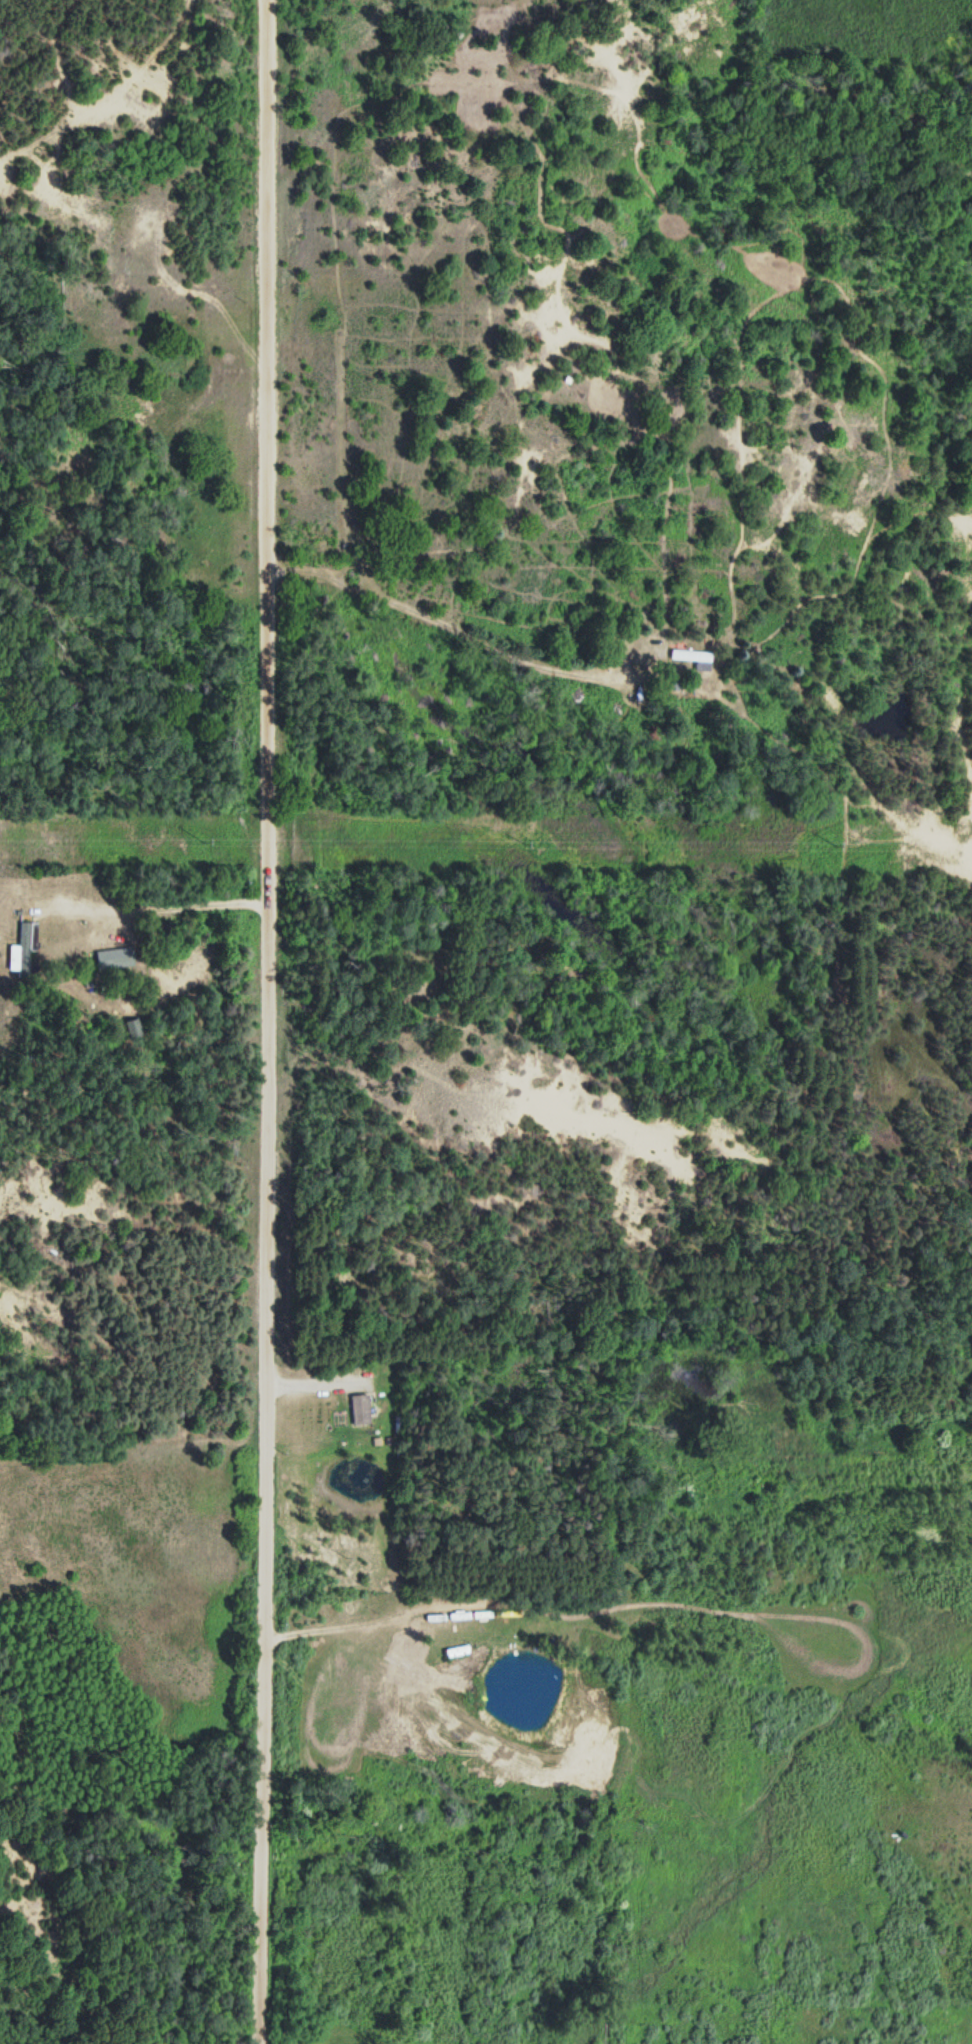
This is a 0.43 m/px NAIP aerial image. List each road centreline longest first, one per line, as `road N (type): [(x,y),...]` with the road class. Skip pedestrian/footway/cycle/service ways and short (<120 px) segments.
road 1 (residential): [(256,2043),(271,1059),(249,0)]

